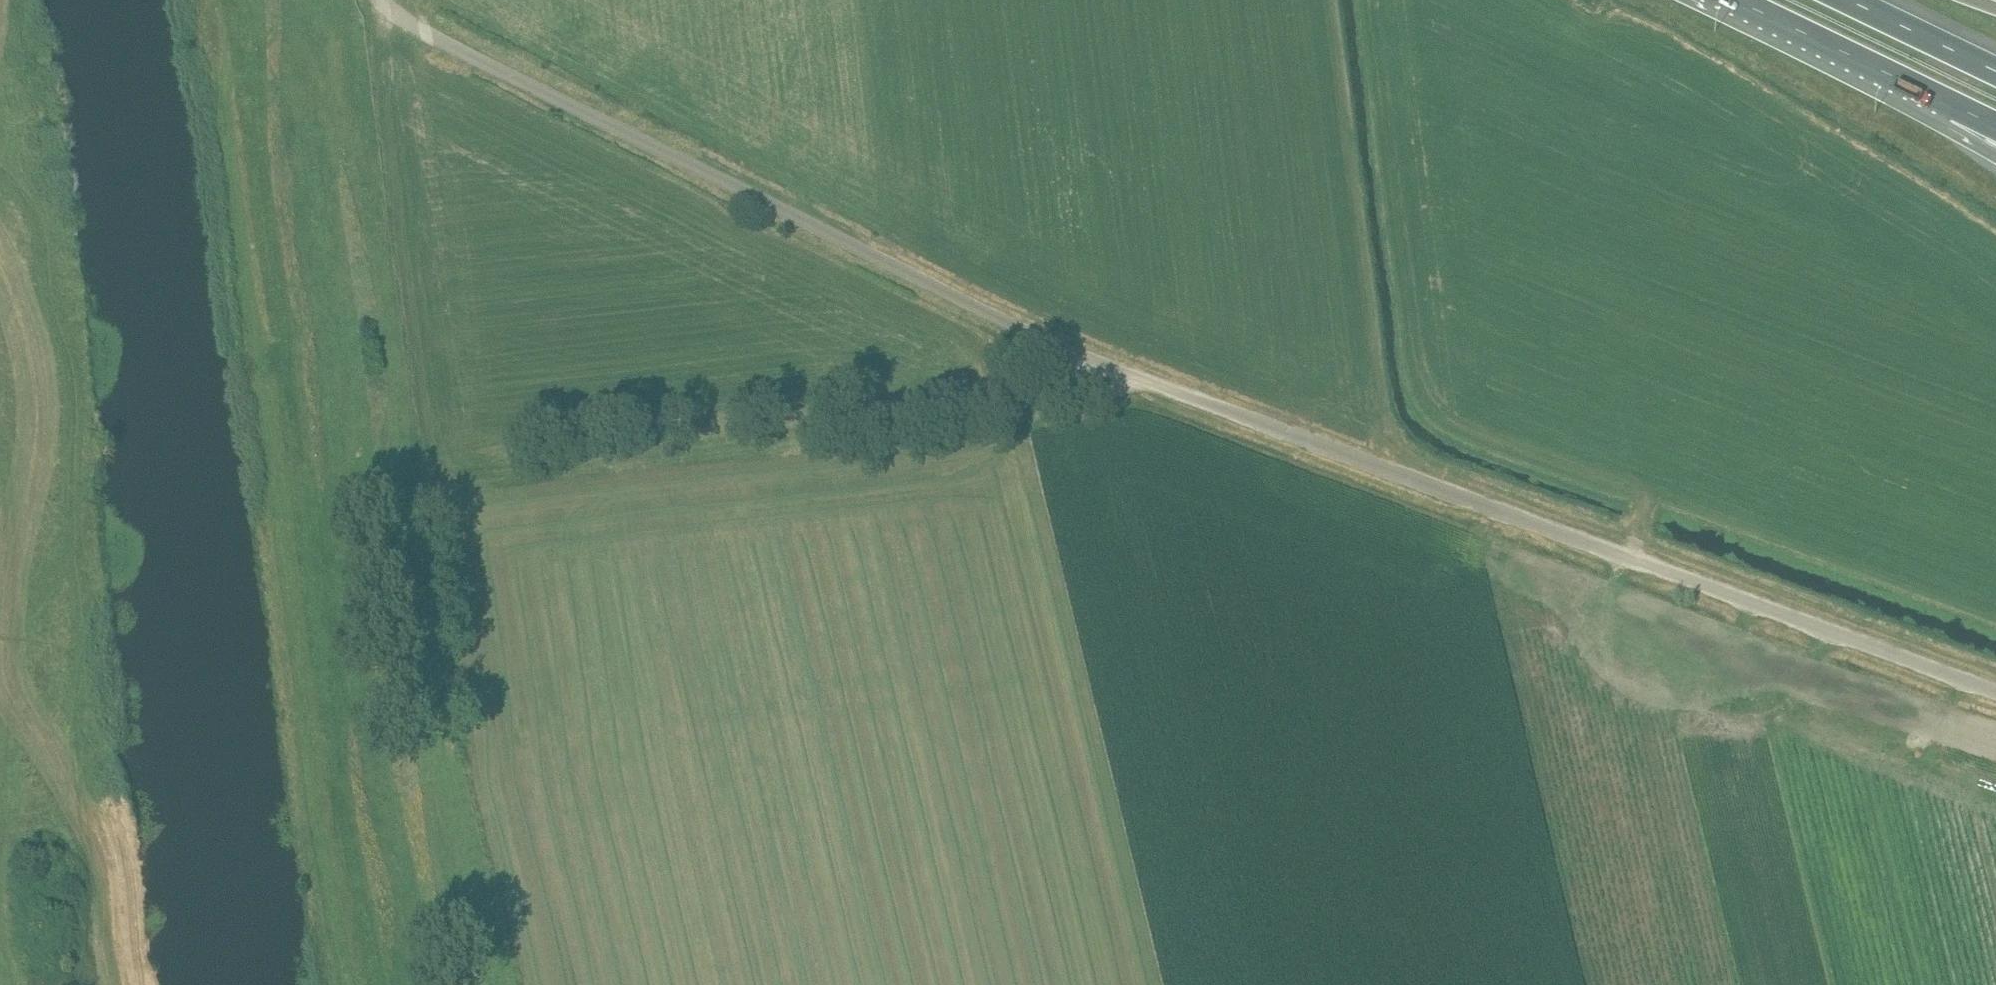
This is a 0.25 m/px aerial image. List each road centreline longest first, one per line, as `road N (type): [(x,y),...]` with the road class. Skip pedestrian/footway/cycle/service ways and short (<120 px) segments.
road 1 (unclassified): [(1995,689),(1211,402),(914,272)]
road 2 (unclassified): [(914,272),(789,218),(421,31),(379,0)]
road 3 (secondary): [(679,8),(765,162),(914,272)]
road 4 (secondary): [(931,231),(834,175),(752,76),(679,8)]
road 5 (motorway): [(1735,0),(1957,108)]
road 6 (motorway): [(1995,70),(1851,0)]

